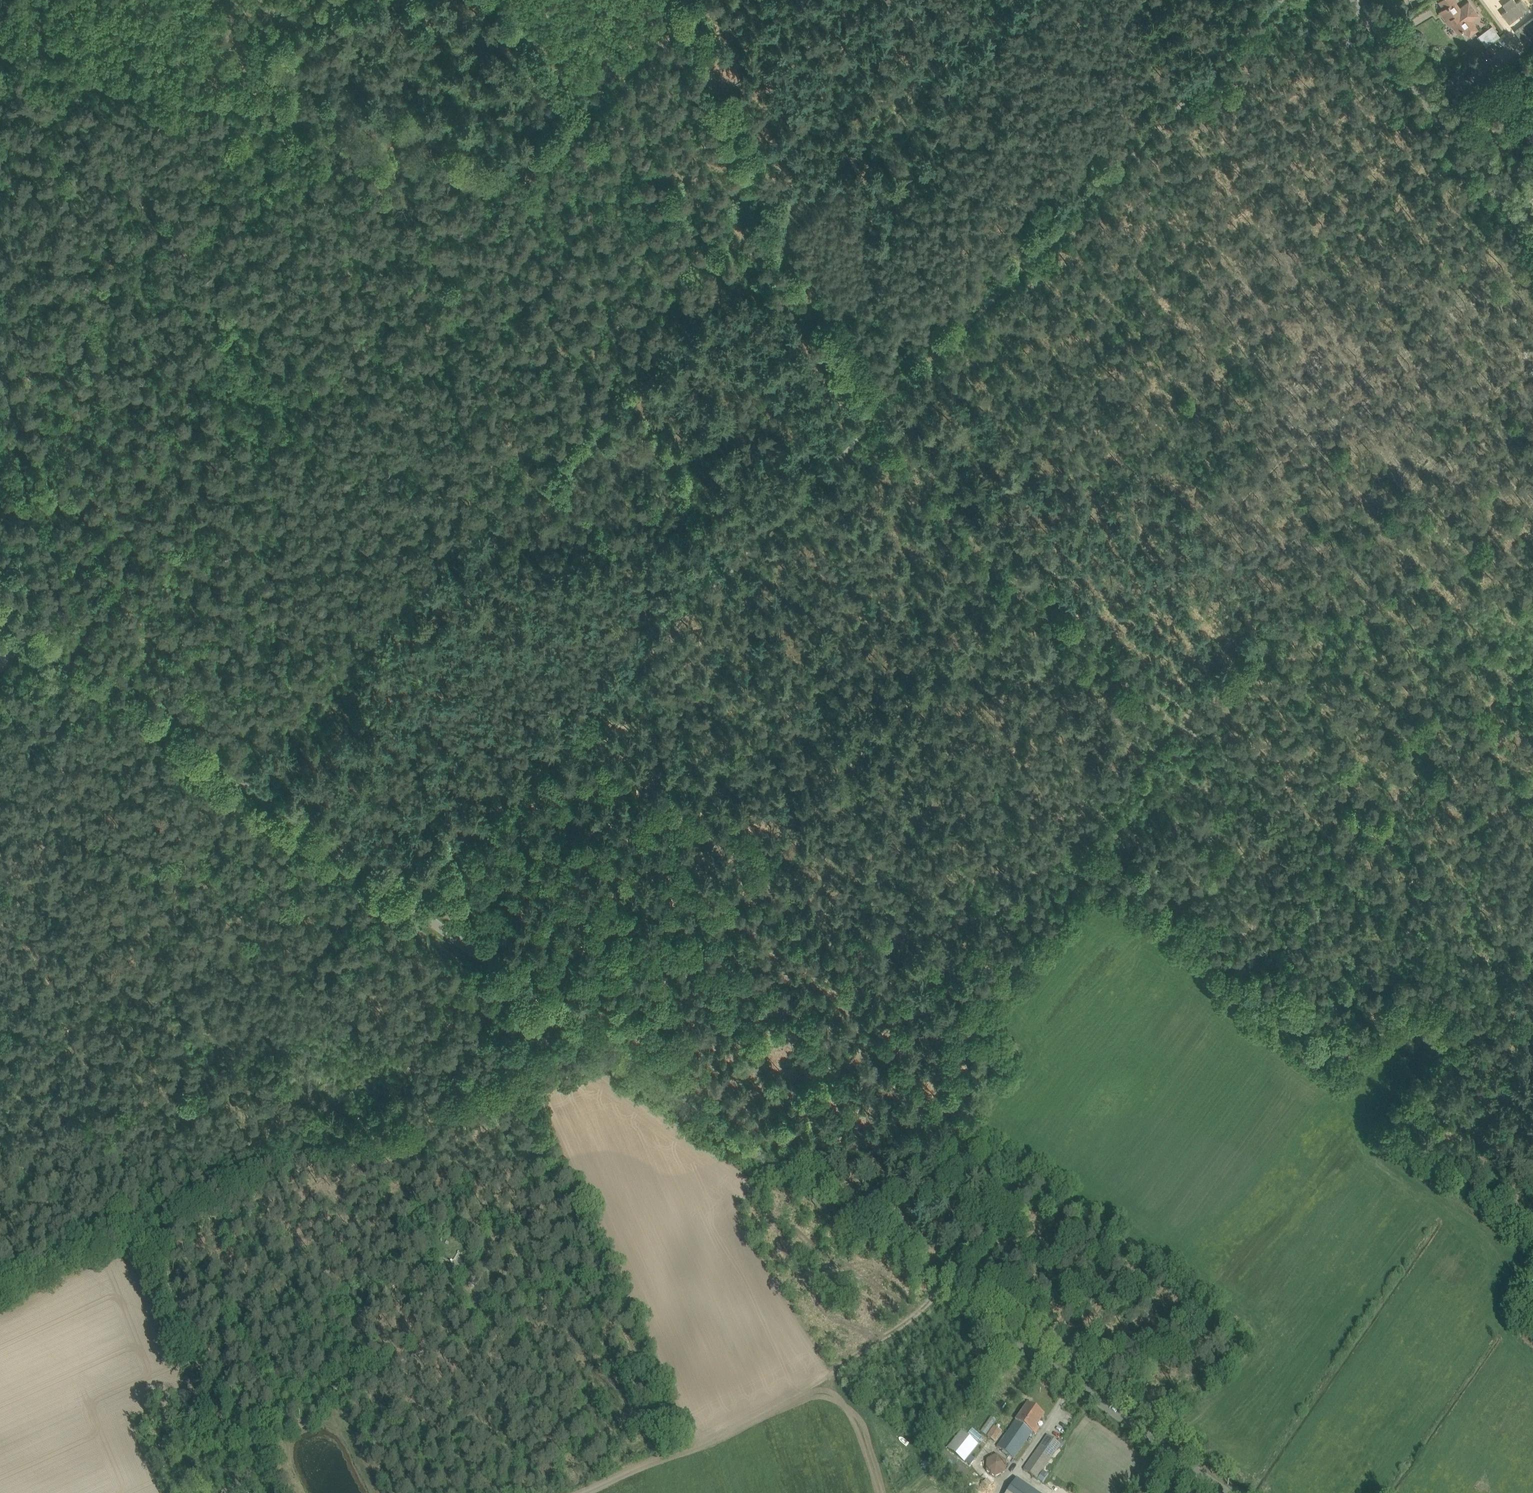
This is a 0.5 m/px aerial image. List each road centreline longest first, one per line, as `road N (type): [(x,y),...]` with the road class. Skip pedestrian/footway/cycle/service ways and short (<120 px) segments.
road 1 (unclassified): [(1226,1492),(585,1033)]
road 2 (unclassified): [(585,1033),(0,612)]
road 3 (unclassified): [(0,1290),(585,1033)]
road 4 (unclassified): [(1532,242),(1351,0)]

